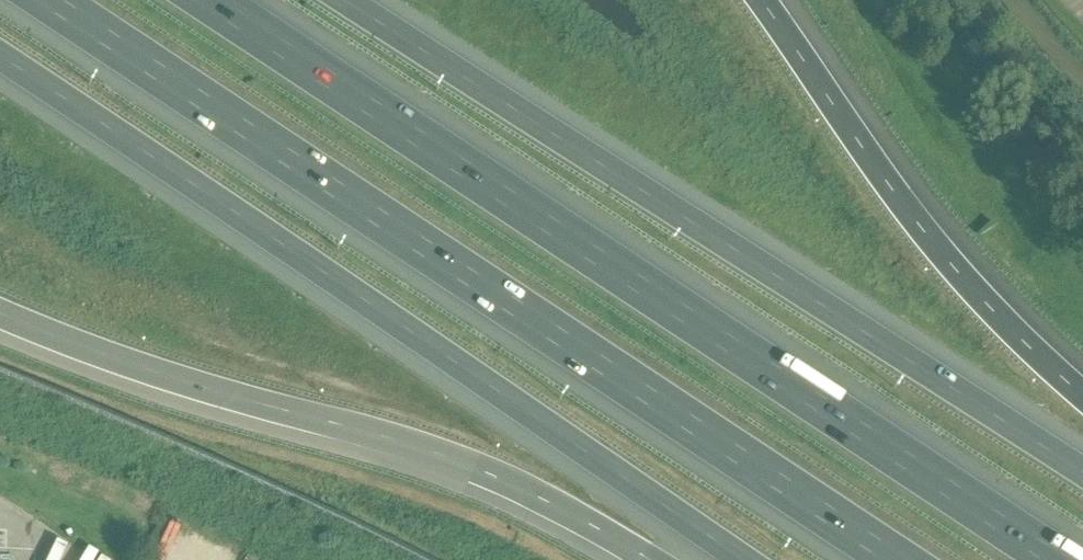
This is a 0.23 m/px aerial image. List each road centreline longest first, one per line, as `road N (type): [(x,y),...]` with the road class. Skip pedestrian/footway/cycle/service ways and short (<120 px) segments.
road 1 (motorway): [(1057,559),(208,0)]
road 2 (motorway): [(48,0),(895,559)]
road 3 (motorway): [(0,56),(742,559)]
road 4 (motorway): [(1082,475),(346,0)]
road 5 (motorway): [(0,315),(212,392),(405,444),(499,479),(648,559)]
road 6 (motorway): [(1082,397),(948,260),(762,0)]

